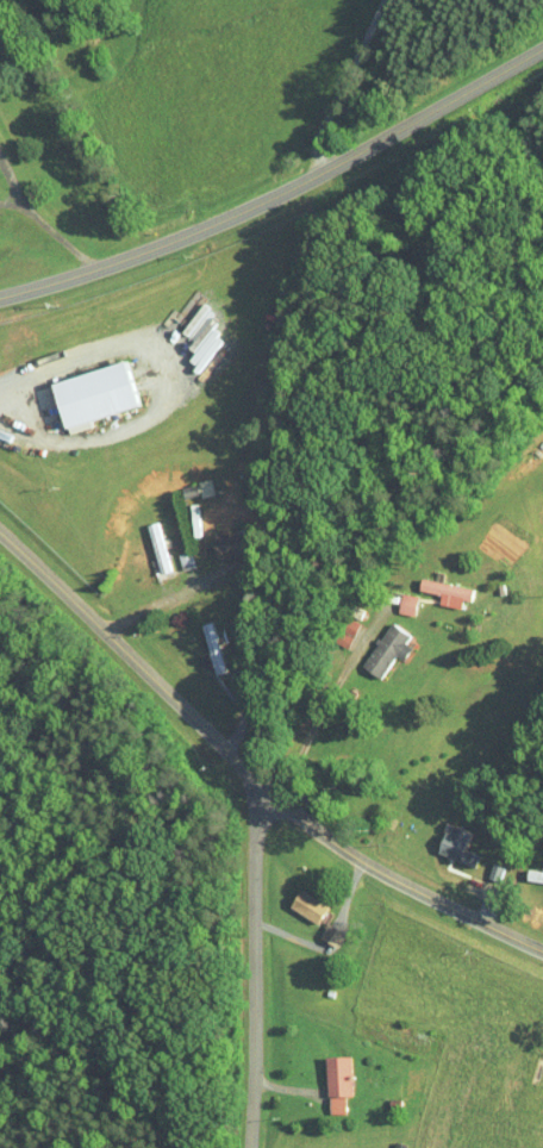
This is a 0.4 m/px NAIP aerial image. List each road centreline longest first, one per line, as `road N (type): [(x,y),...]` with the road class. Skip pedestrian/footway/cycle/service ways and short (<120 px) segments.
road 1 (residential): [(542,950),(347,850),(291,809),(0,534)]
road 2 (secondary): [(0,298),(96,269),(260,202),(542,49)]
road 3 (residential): [(253,1147),(261,1044),(258,780)]
road 4 (residential): [(276,796),(336,685),(395,599)]
road 5 (residential): [(325,171),(323,127),(387,0)]

